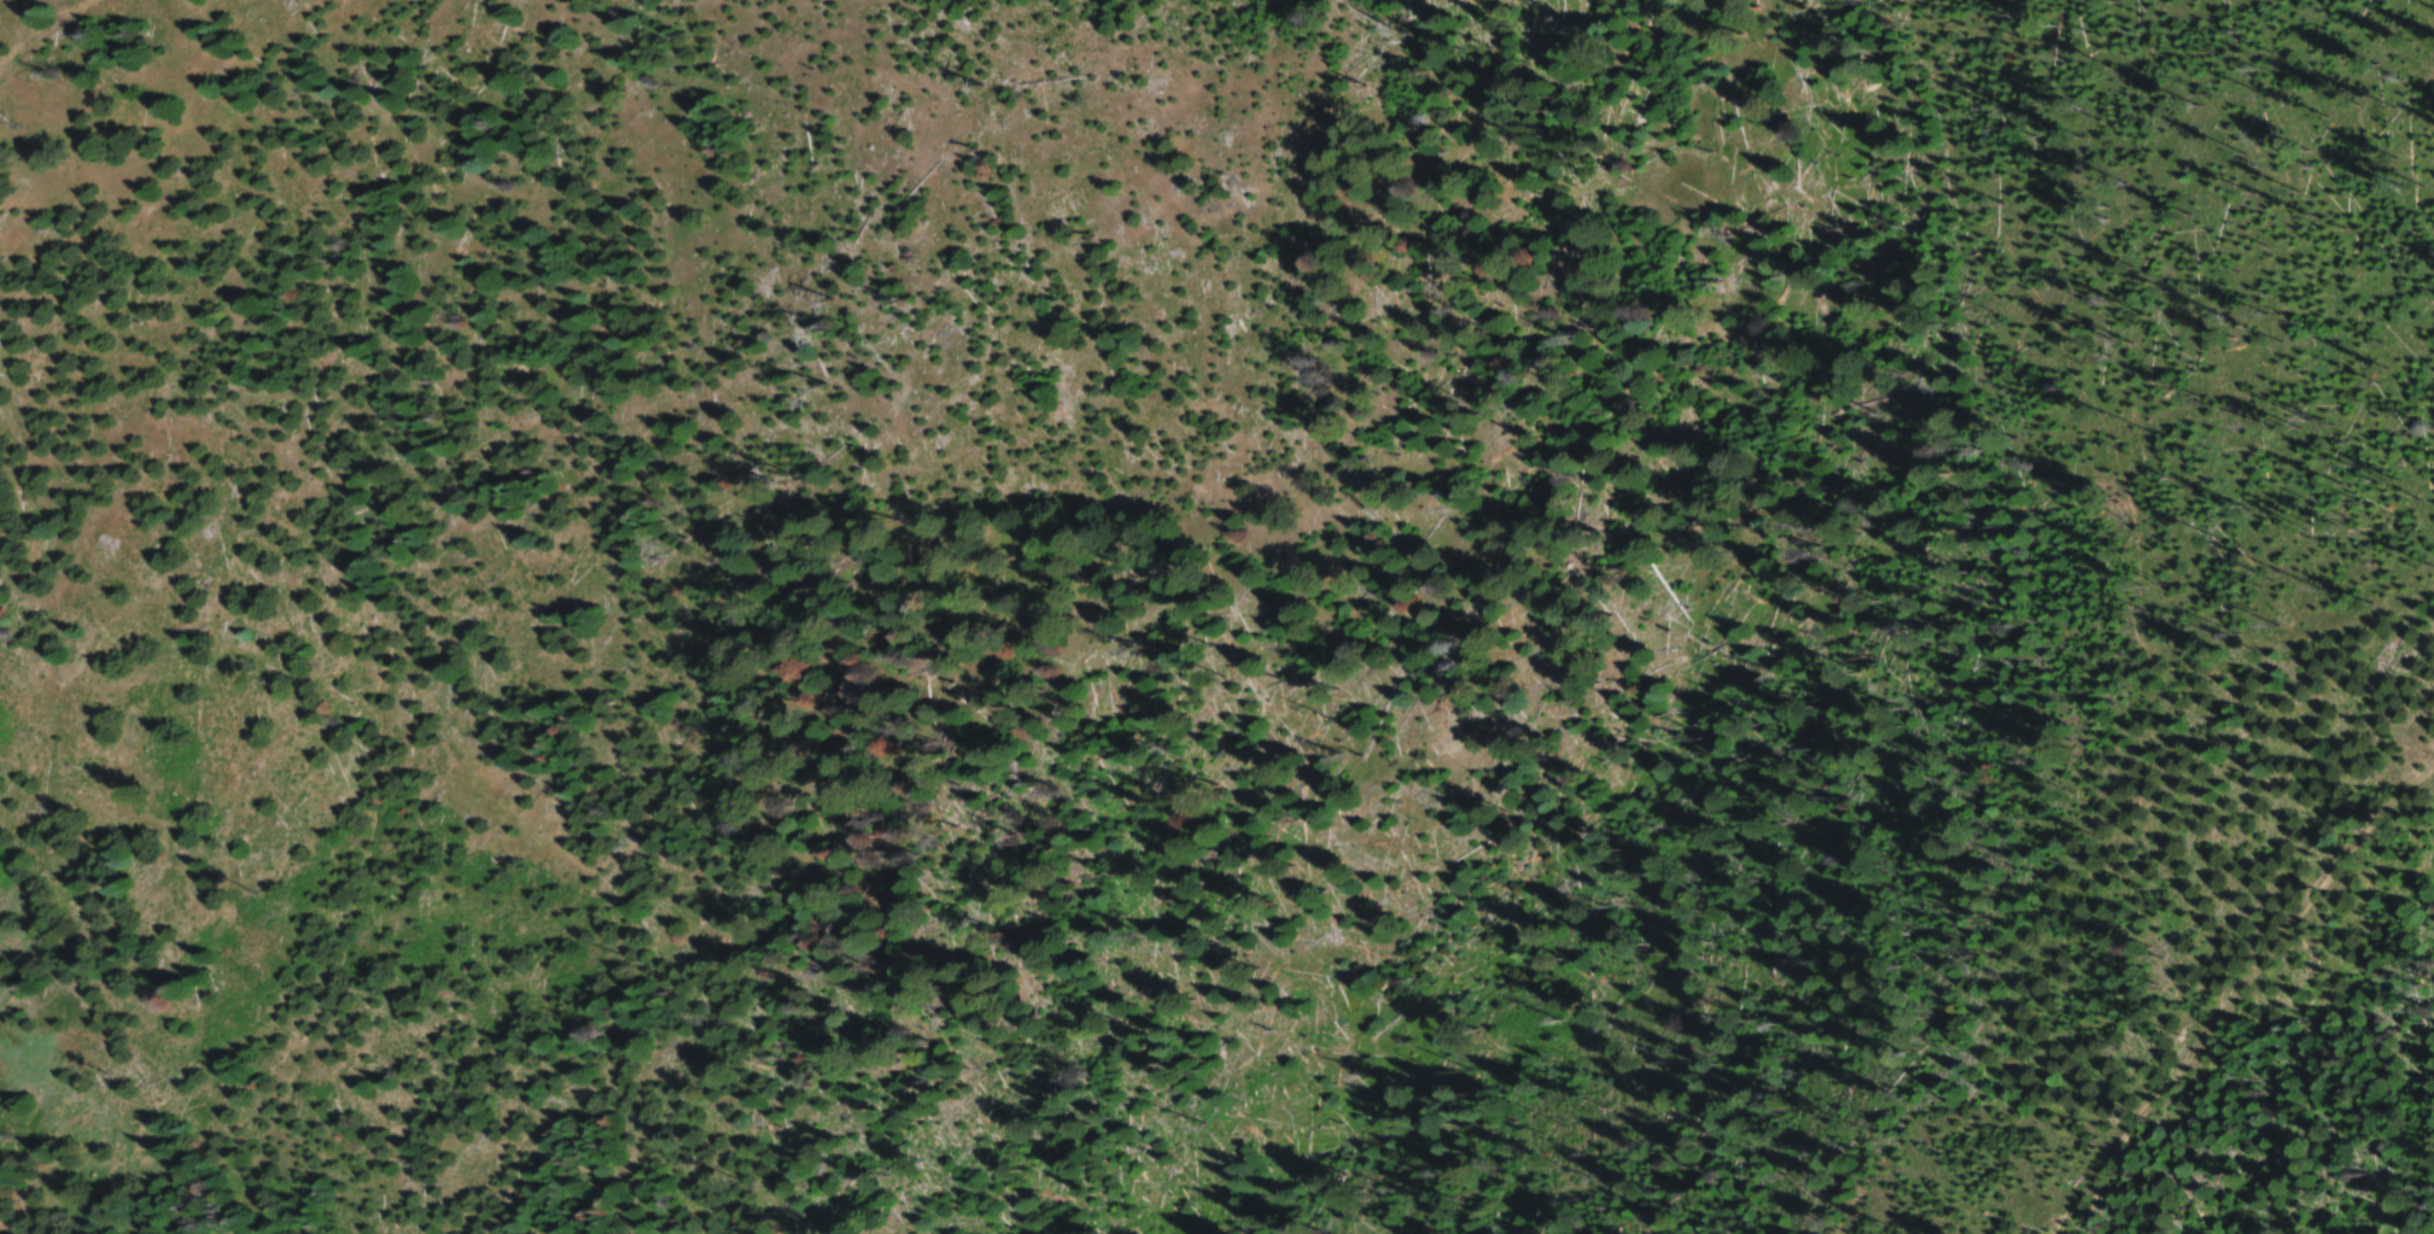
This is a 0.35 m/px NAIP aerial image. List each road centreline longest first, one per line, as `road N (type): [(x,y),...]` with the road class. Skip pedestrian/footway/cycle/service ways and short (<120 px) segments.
road 1 (track): [(2042,1233),(2114,1115),(2274,954),(2433,743)]

